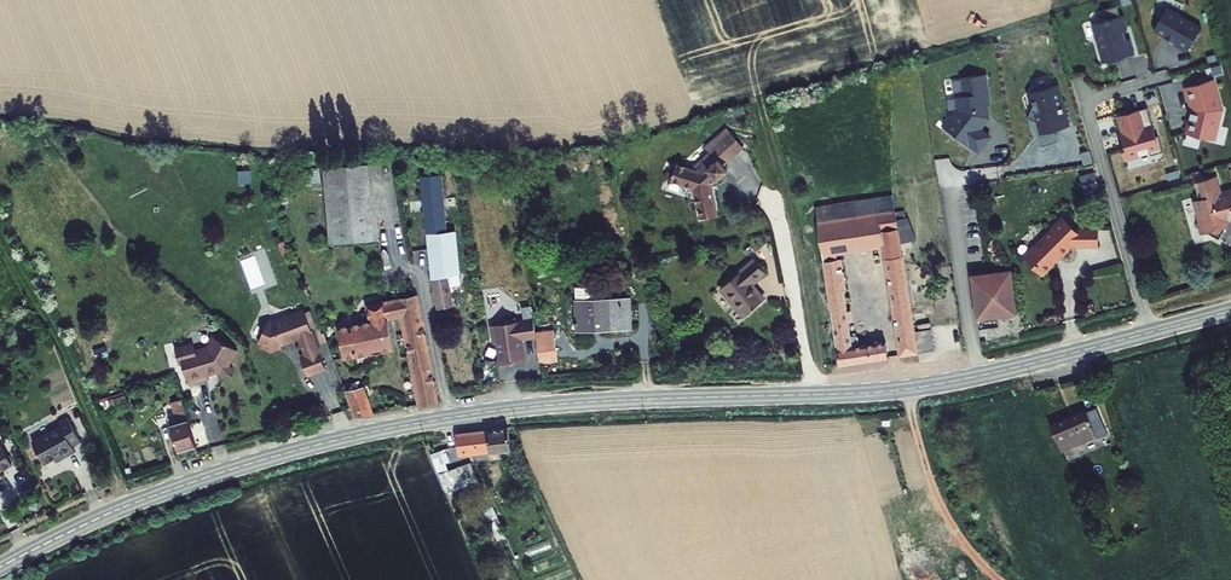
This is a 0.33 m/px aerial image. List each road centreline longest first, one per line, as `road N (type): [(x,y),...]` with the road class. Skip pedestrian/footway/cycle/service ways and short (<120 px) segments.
road 1 (tertiary): [(1230,311),(912,390),(566,403),(377,432),(154,495),(0,567)]
road 2 (track): [(0,221),(54,322),(129,505)]
road 3 (track): [(54,322),(129,505)]

